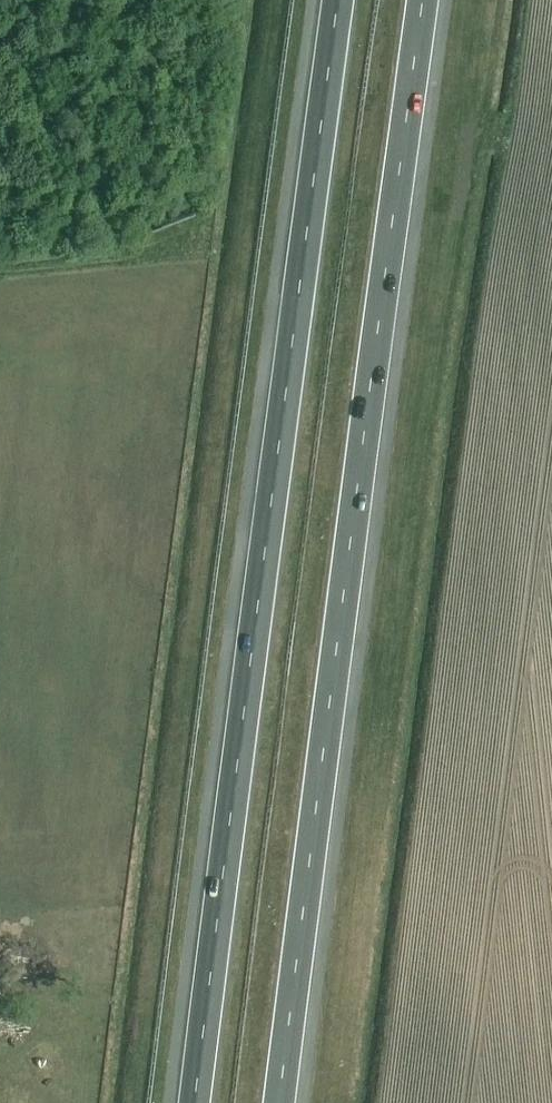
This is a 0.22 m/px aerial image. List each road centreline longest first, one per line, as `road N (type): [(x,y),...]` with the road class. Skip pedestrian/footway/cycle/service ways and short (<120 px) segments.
road 1 (motorway): [(339,0),(196,1102)]
road 2 (motorway): [(281,1102),(423,0)]

